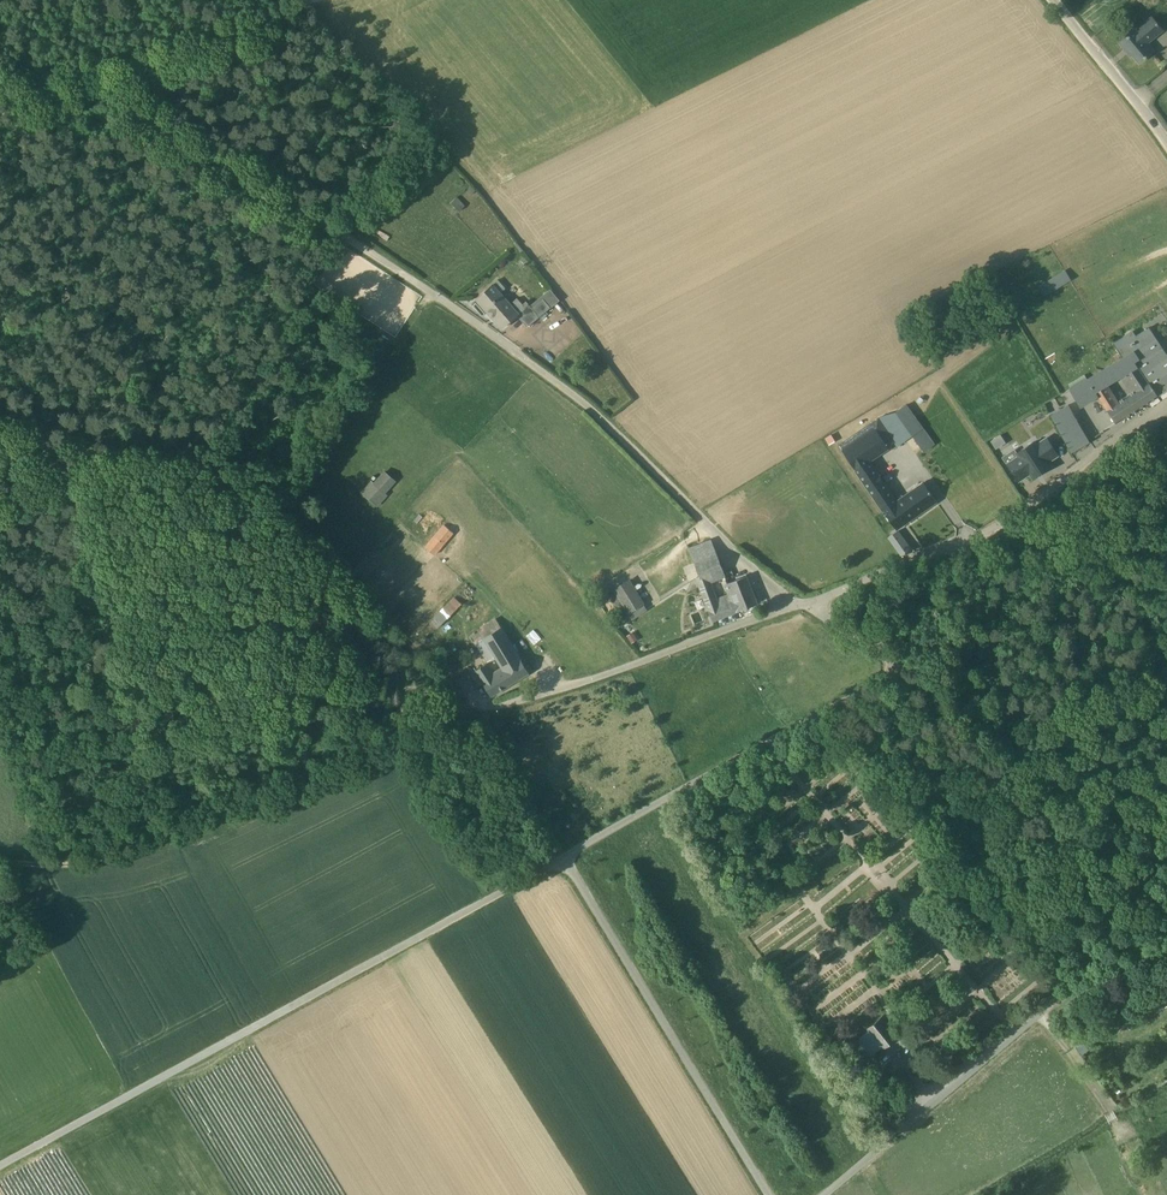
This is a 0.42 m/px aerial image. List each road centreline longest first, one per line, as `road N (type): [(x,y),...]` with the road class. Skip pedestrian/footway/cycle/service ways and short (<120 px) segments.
road 1 (unclassified): [(0,1167),(563,859)]
road 2 (unclassified): [(348,239),(606,423),(803,607)]
road 3 (track): [(486,720),(410,736),(126,859),(0,873)]
road 4 (unclassified): [(828,1194),(1068,996),(1166,941)]
road 5 (unclassified): [(803,607),(994,529),(1154,415)]
road 6 (unclassified): [(563,859),(768,1194)]
road 7 (unclassified): [(563,859),(908,675)]
road 8 (track): [(257,512),(203,464),(348,239)]
road 9 (residential): [(803,607),(567,698),(486,720)]
road 10 (track): [(908,675),(1166,874)]
road 11 (track): [(98,90),(348,239)]
road 12 (track): [(310,0),(98,90)]
road 13 (unclassified): [(1166,142),(1052,0)]
road 14 (track): [(486,720),(563,859)]
road 15 (unclassified): [(803,607),(908,675)]

